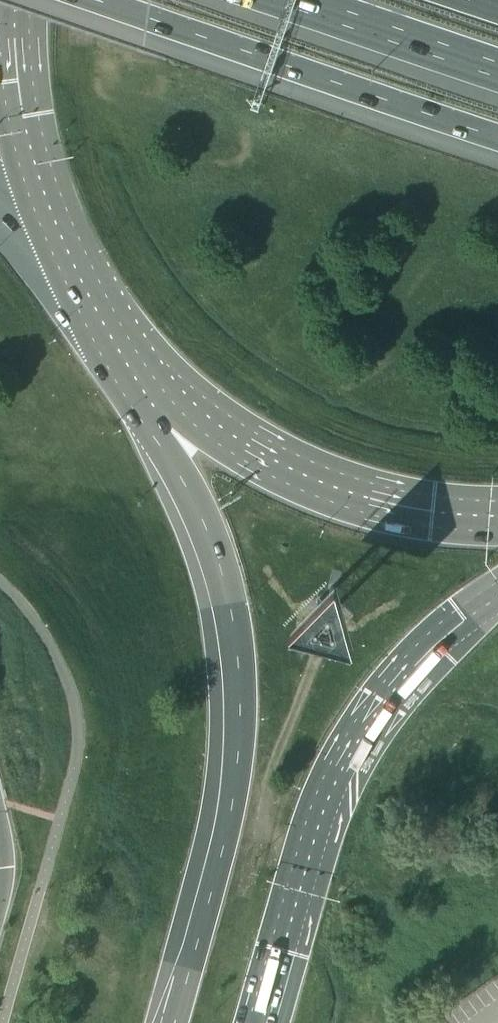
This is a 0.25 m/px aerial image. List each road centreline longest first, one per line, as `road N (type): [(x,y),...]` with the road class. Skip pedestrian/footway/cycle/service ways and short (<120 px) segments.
road 1 (secondary): [(153,385),(172,470),(214,576),(231,706),(227,799),(167,1022)]
road 2 (secondary): [(262,1022),(317,825),(352,750),(422,659),(497,597)]
road 3 (motorway): [(77,0),(497,140)]
road 4 (primary): [(153,385),(261,457),(371,500),(497,516)]
road 5 (primary): [(16,0),(26,132),(78,271)]
road 6 (motorway): [(296,0),(497,68)]
road 7 (primary): [(78,271),(153,385)]

